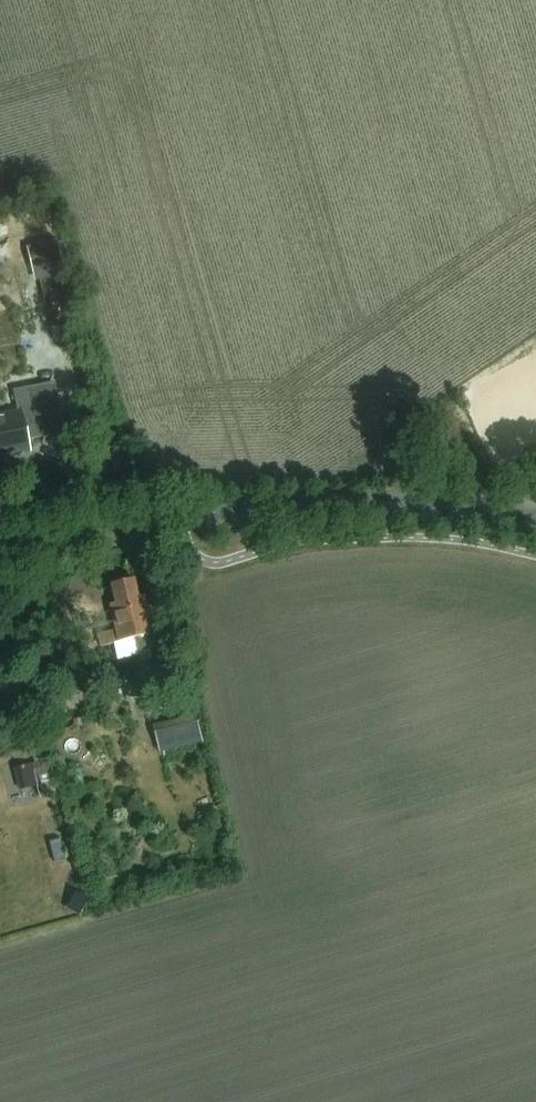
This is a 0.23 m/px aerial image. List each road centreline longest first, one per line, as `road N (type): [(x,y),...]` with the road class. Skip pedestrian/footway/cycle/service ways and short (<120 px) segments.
road 1 (secondary): [(535,529),(292,517),(218,523),(0,572)]

